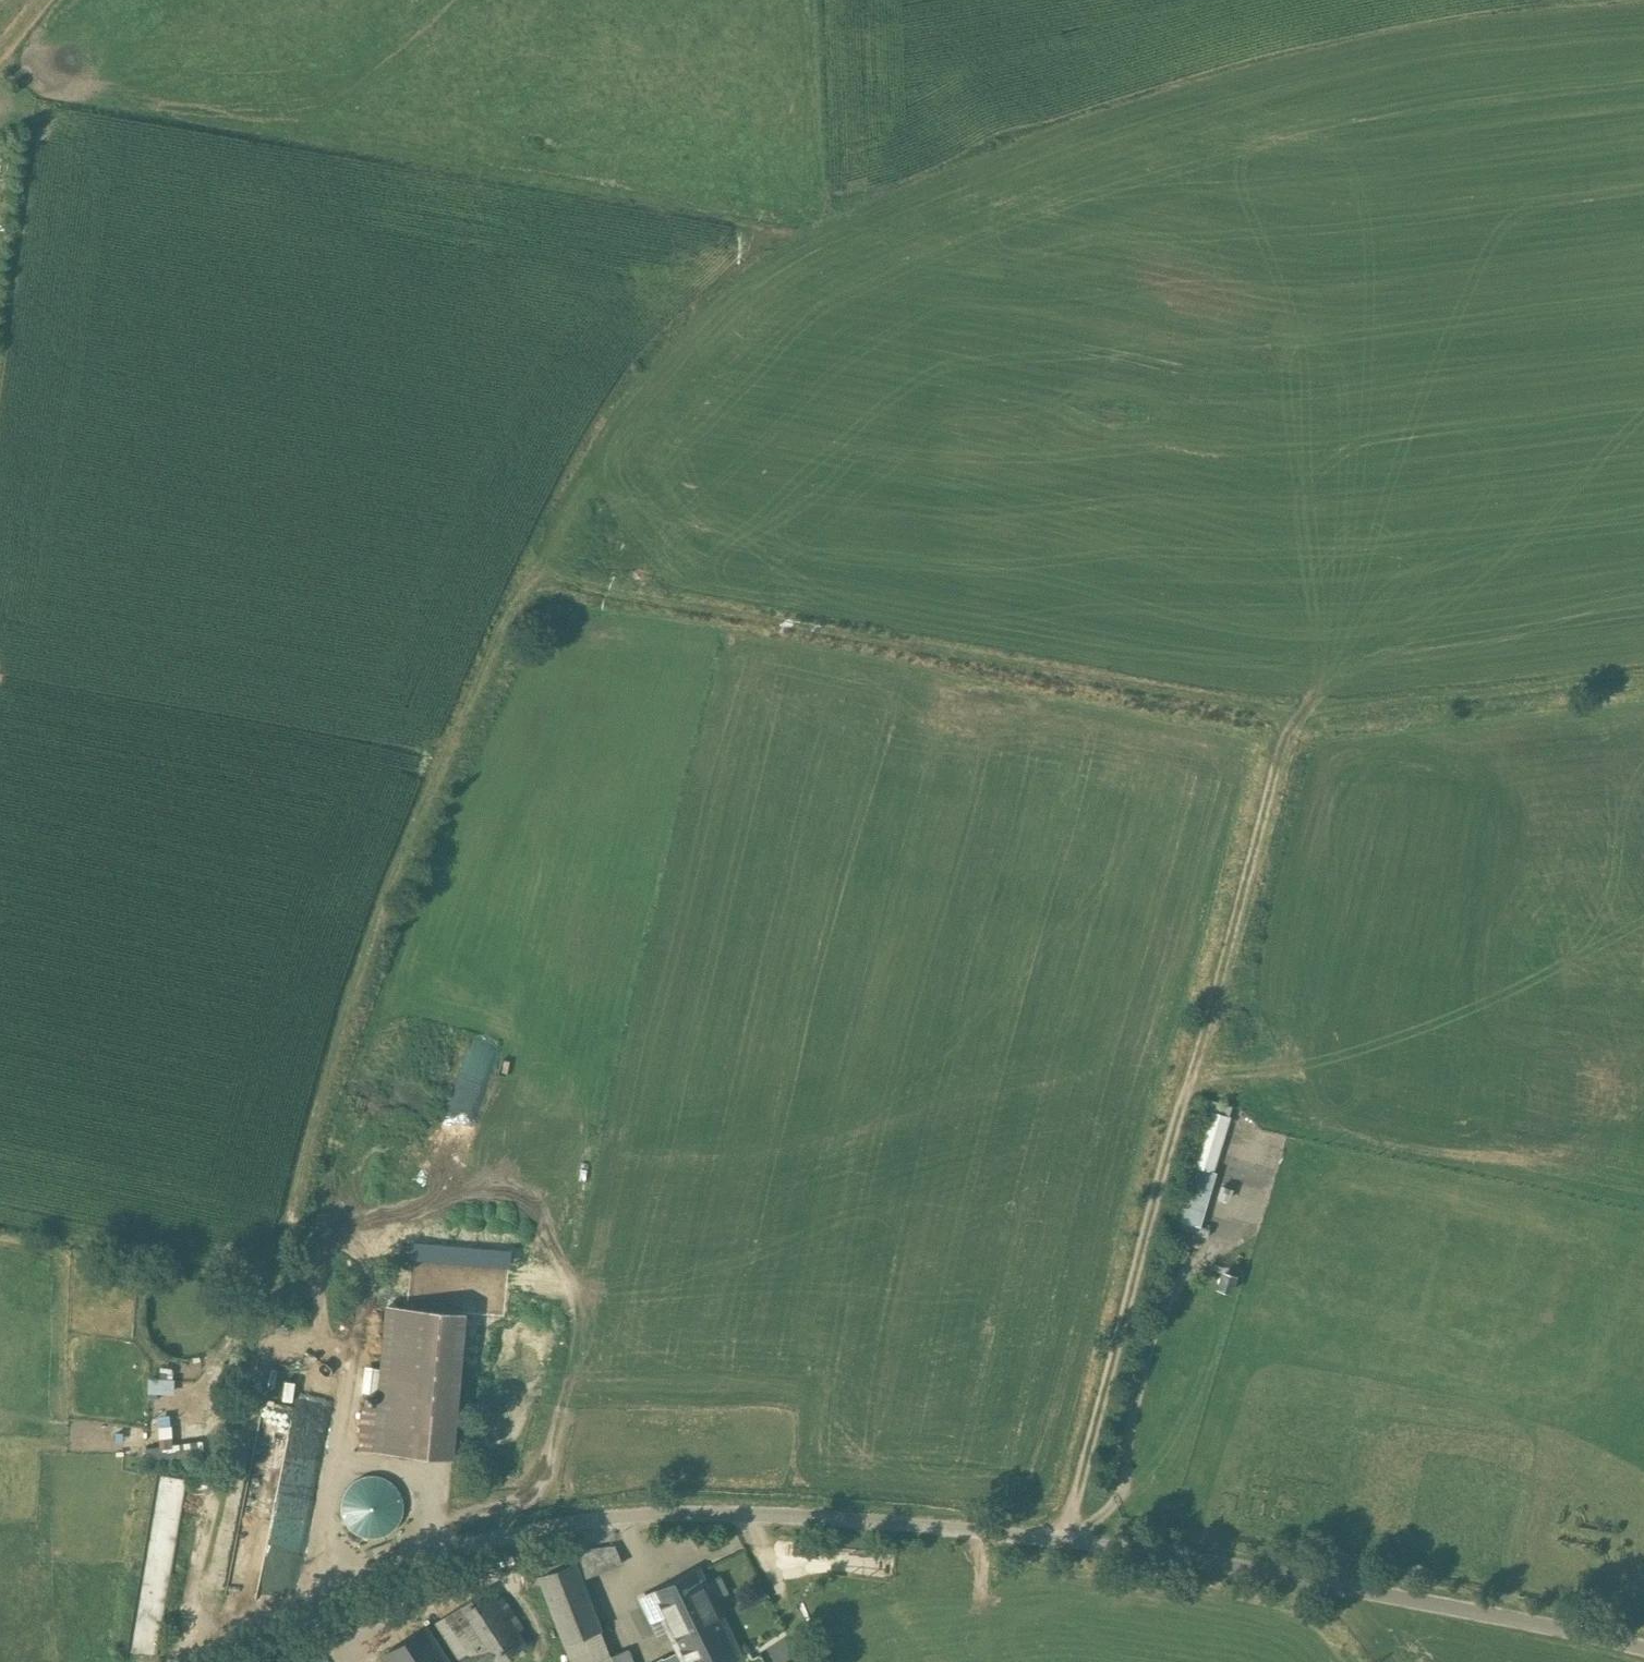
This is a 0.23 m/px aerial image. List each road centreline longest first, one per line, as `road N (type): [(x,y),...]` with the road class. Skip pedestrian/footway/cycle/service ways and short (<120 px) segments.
road 1 (unclassified): [(188,1661),(496,1537),(665,1512),(762,1511),(1153,1555),(1643,1648)]
road 2 (track): [(190,1661),(291,1204),(375,914),(528,580)]
road 3 (track): [(1066,1545),(1285,731),(1303,703)]

